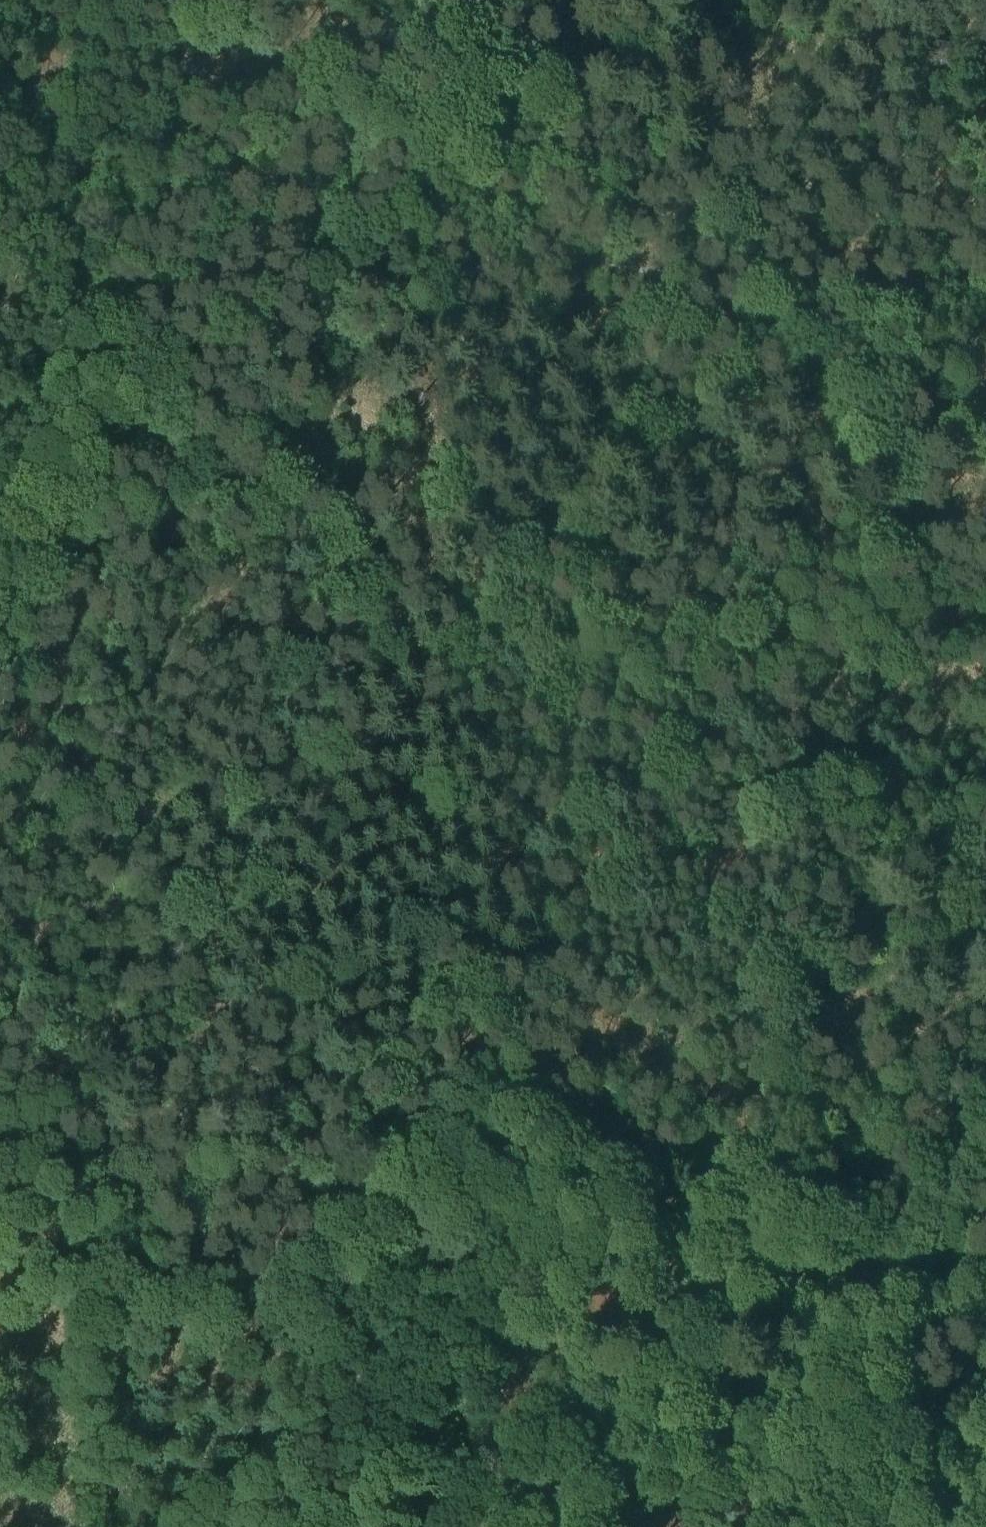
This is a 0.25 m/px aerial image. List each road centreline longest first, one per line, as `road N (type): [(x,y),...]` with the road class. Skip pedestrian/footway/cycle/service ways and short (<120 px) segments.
road 1 (unclassified): [(0,592),(83,457),(146,396),(197,355),(474,189),(537,107),(575,0)]

